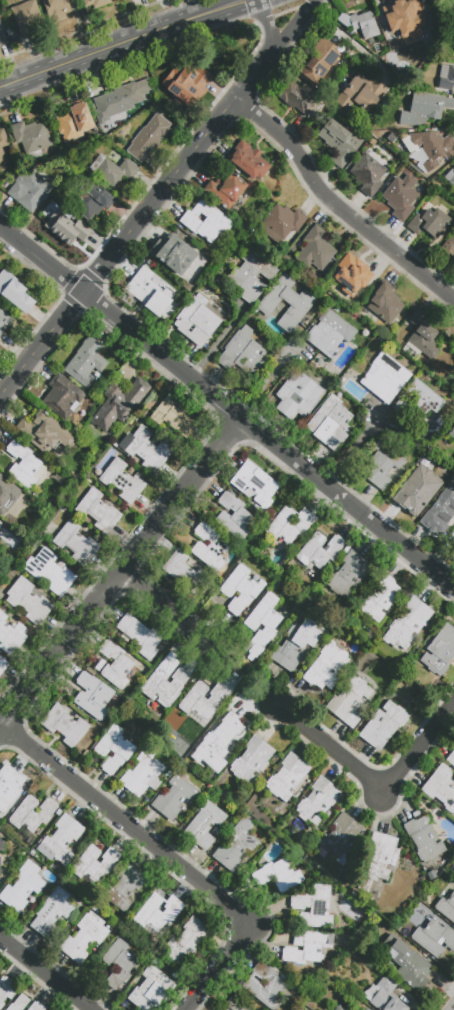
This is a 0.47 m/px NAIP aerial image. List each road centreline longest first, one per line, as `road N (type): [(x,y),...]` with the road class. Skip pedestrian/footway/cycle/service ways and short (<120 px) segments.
road 1 (residential): [(83,292),(453,589)]
road 2 (residential): [(181,1009),(251,922),(0,727)]
road 3 (residential): [(0,720),(242,422)]
road 4 (residential): [(235,101),(295,155),(330,204),(453,304)]
road 5 (residential): [(83,292),(267,61)]
road 6 (secondary): [(0,88),(243,0)]
road 7 (residential): [(274,709),(385,792),(453,702)]
road 8 (residential): [(0,397),(83,292)]
road 9 (residential): [(123,571),(226,652)]

